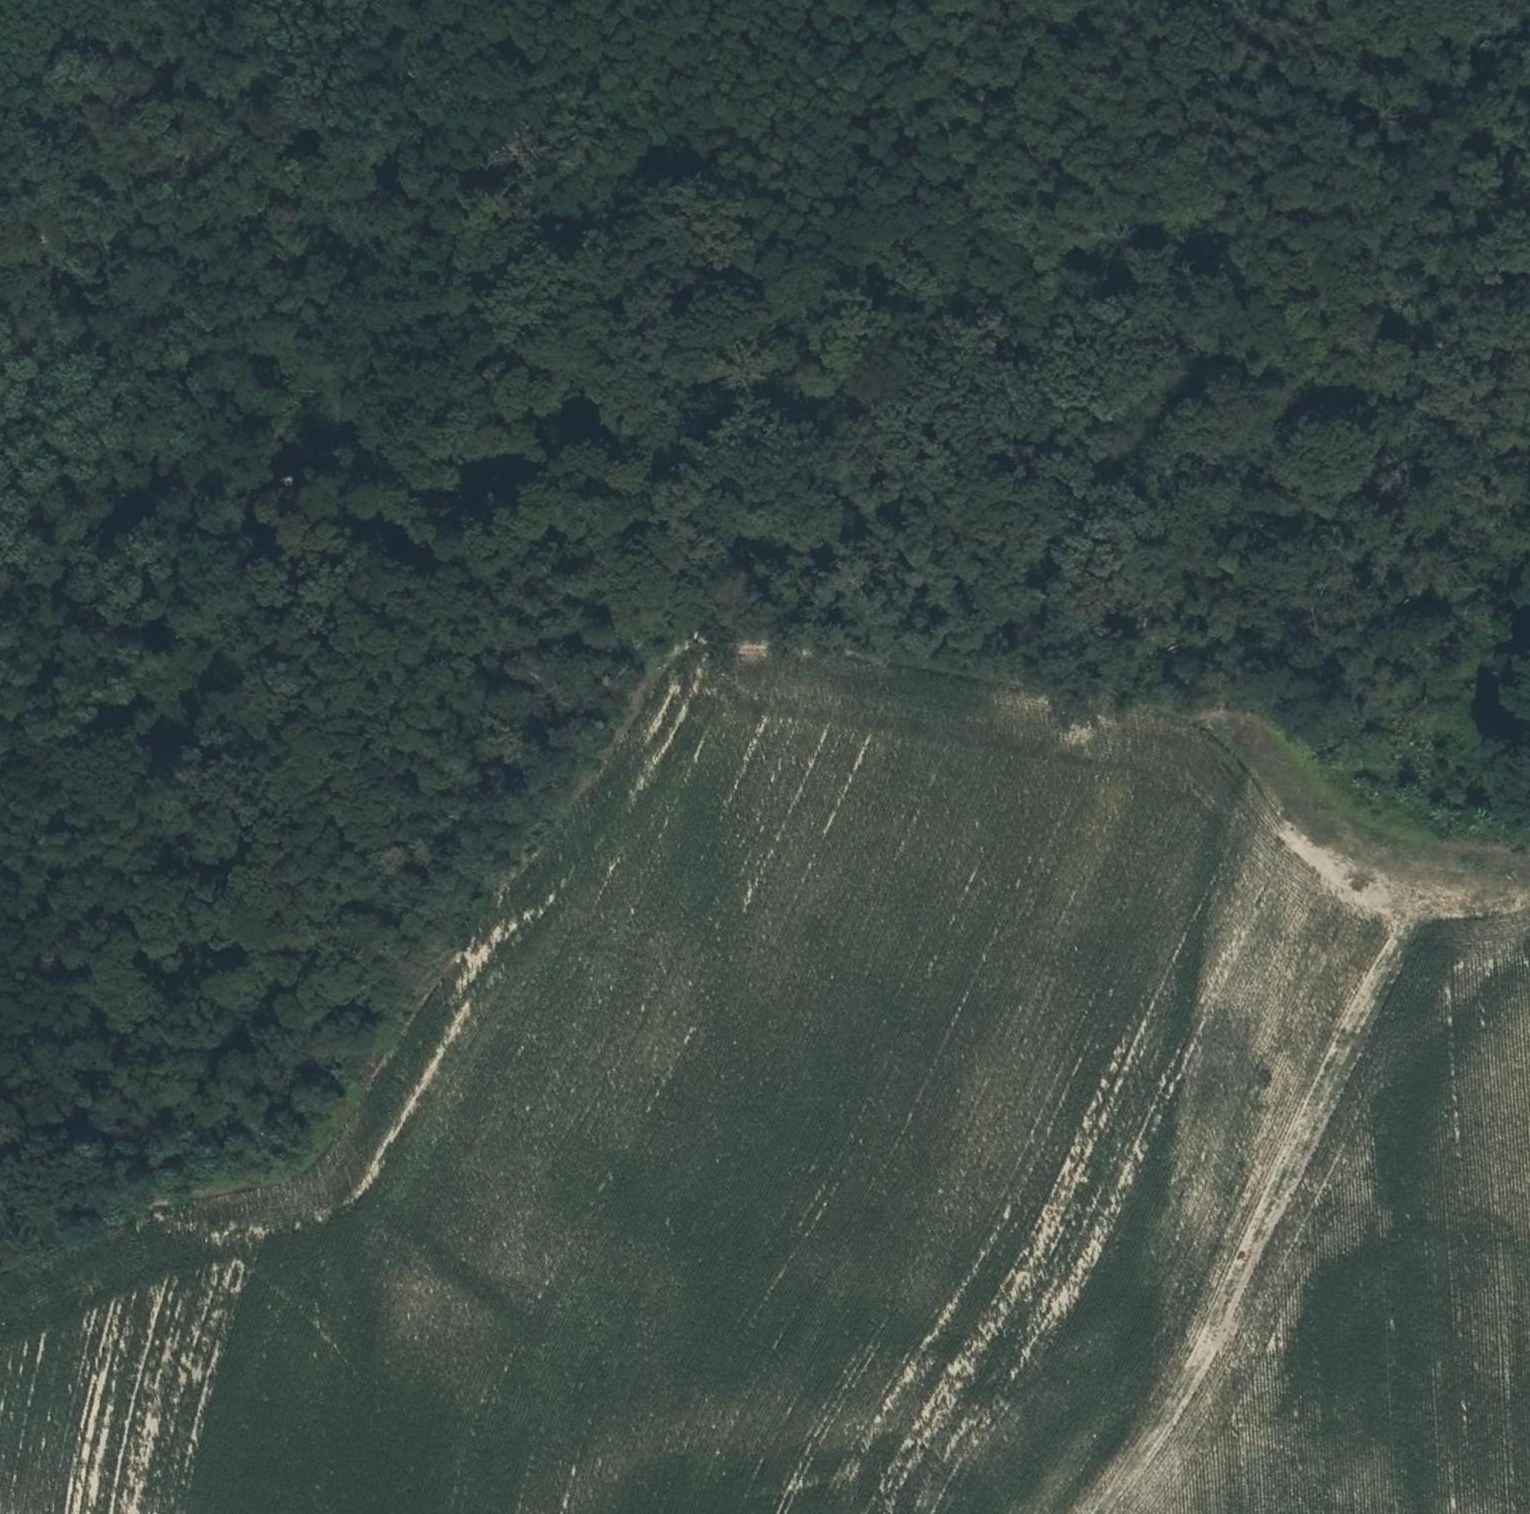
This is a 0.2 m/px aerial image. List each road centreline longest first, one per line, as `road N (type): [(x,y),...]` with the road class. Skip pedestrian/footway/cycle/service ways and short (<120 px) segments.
road 1 (track): [(553,0),(428,88),(373,220),(304,331),(177,481),(0,612)]
road 2 (track): [(1061,1513),(1101,1458),(1177,1381),(1213,1307),(1323,958)]

